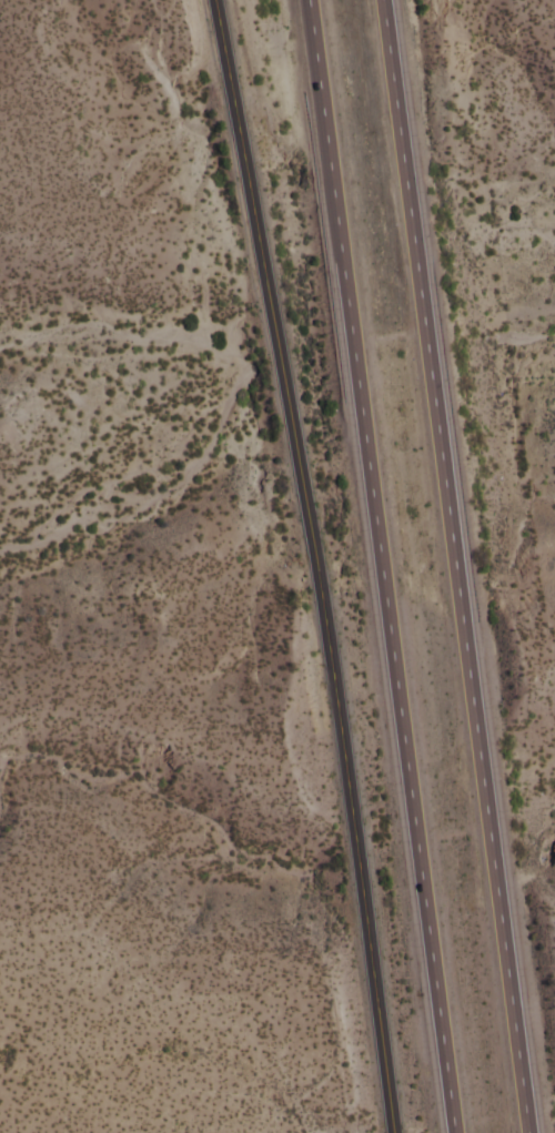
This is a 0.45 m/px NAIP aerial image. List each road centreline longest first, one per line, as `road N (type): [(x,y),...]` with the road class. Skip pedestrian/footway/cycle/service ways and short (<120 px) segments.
road 1 (tertiary): [(395,1132),(218,0)]
road 2 (motorway): [(305,0),(452,1132)]
road 3 (motorway): [(524,1132),(380,0)]

